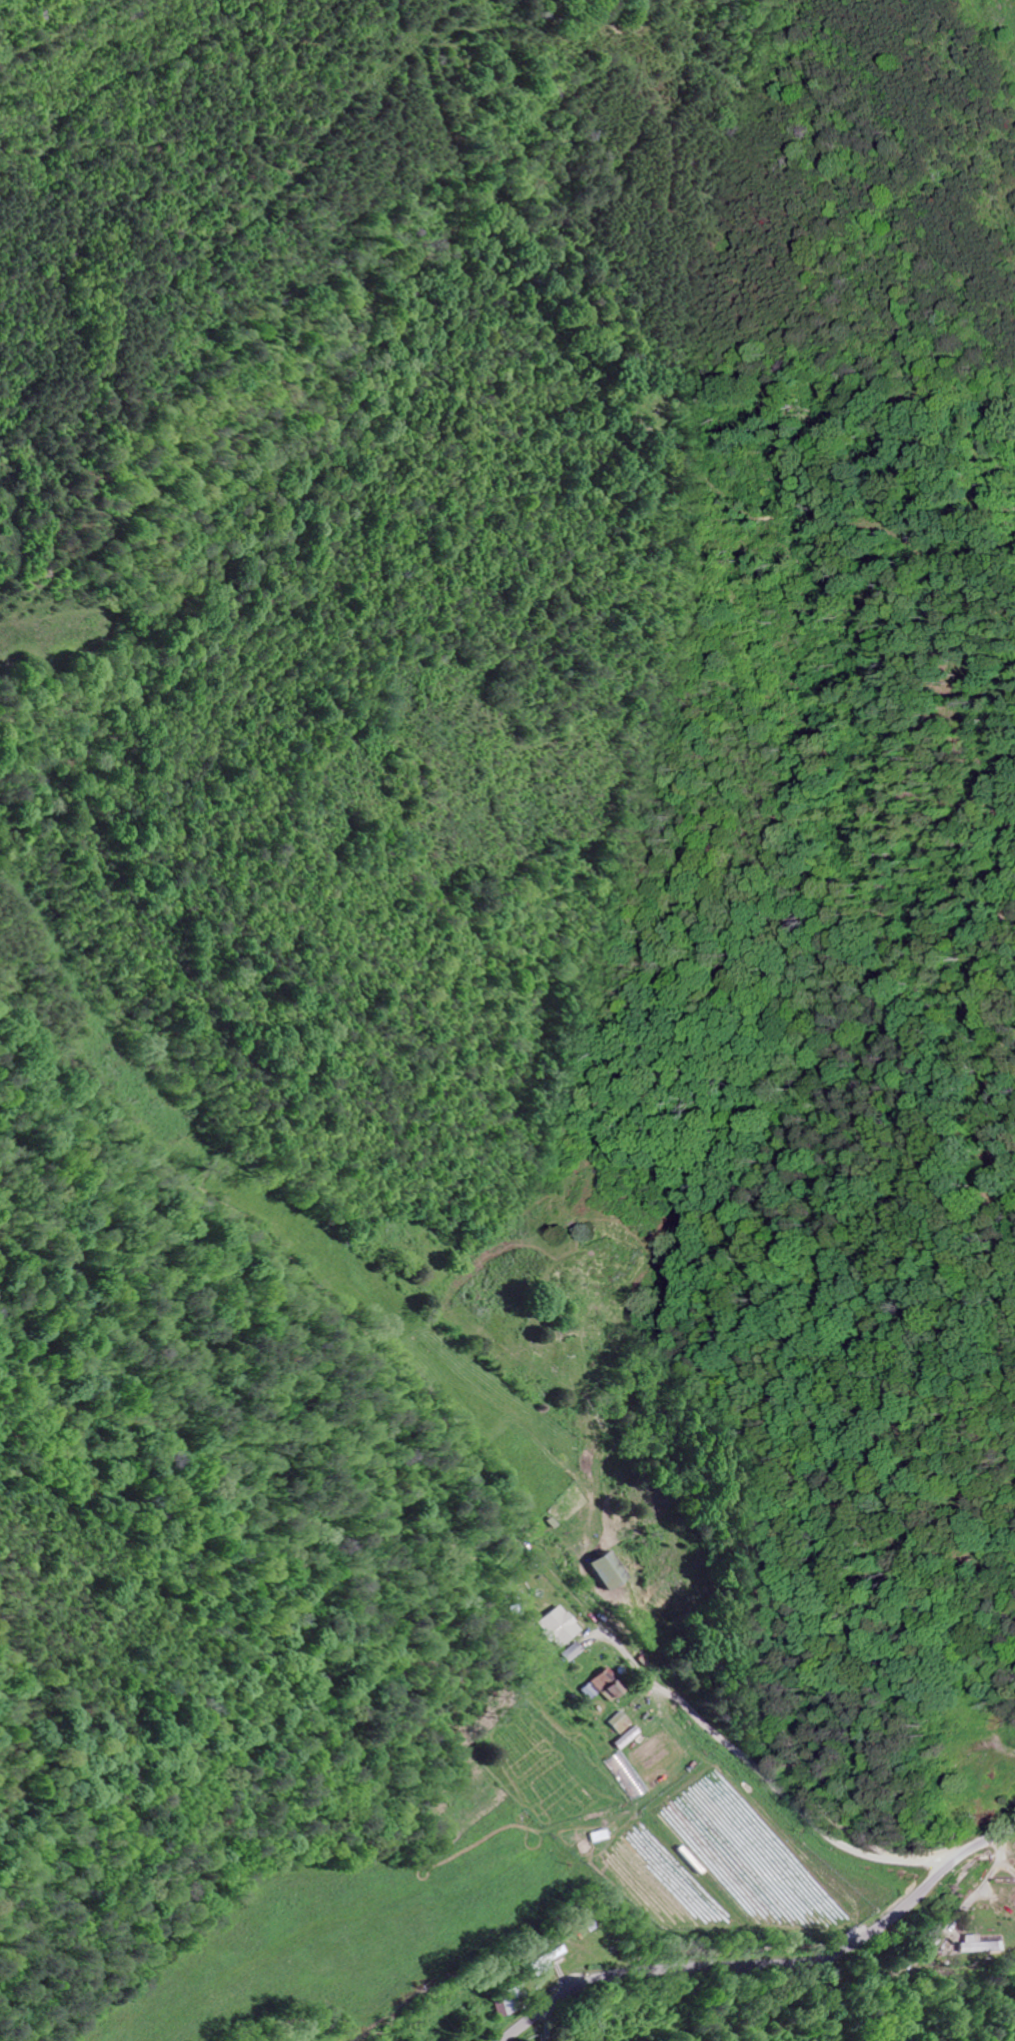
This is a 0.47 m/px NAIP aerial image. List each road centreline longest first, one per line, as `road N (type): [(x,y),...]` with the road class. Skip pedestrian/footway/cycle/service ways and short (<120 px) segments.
road 1 (residential): [(508,2040),(597,1981),(636,1971),(819,1959),(1014,1822)]

